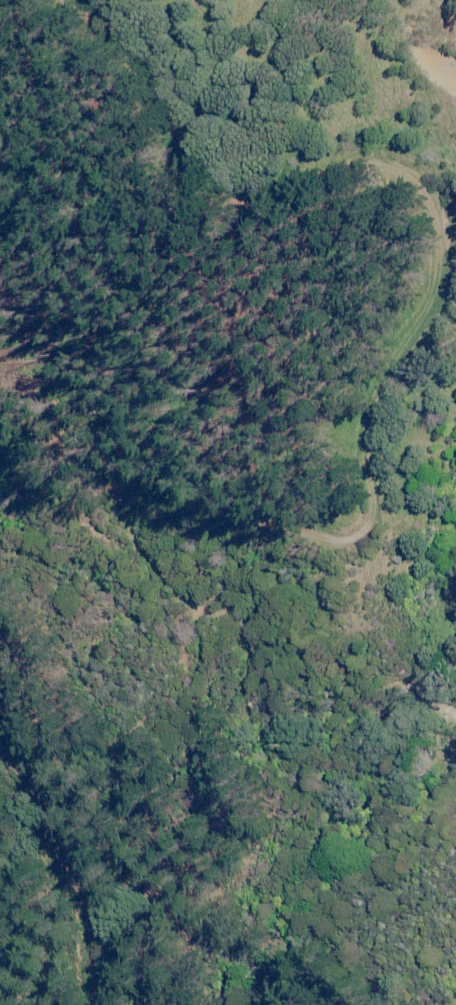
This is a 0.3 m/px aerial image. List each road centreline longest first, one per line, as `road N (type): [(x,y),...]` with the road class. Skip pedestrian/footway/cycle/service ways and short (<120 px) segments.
road 1 (track): [(455,444),(399,309),(367,271),(300,221),(129,234),(94,220),(55,175),(0,77)]
road 2 (track): [(455,706),(351,653),(326,583),(260,512),(179,532),(88,522),(37,431),(0,452)]
road 3 (track): [(0,665),(48,750),(132,1004)]

